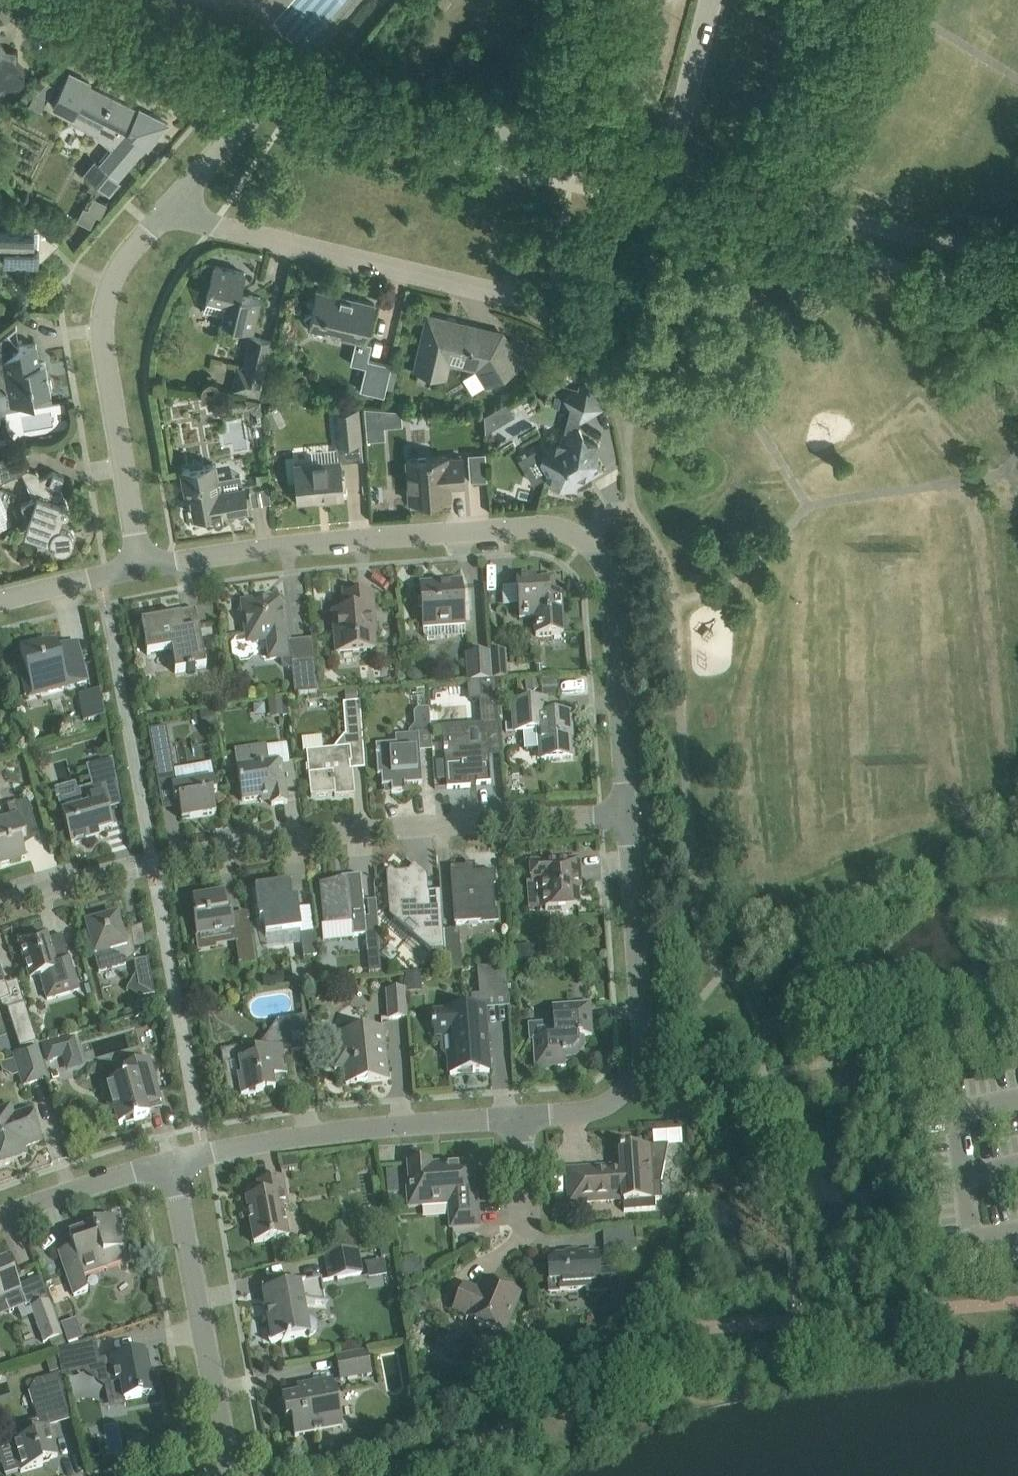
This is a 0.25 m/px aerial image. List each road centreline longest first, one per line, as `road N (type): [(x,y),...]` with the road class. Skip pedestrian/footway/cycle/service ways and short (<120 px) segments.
road 1 (residential): [(627,815),(611,592),(603,561),(566,530),(291,544),(137,568)]
road 2 (residential): [(0,904),(151,863),(337,835),(627,815)]
road 3 (unclassified): [(665,173),(267,80)]
road 4 (residential): [(545,303),(164,214)]
road 5 (residential): [(521,1116),(592,1111),(611,1102),(638,1069),(627,815)]
road 6 (residential): [(137,568),(102,342),(104,306),(119,262),(164,214)]
road 7 (unclassified): [(1017,260),(665,173)]
road 8 (residential): [(172,1163),(297,1138),(521,1116)]
road 9 (residential): [(218,1475),(224,1436),(172,1163)]
road 10 (unclassified): [(267,80),(99,24),(63,0)]
road 11 (residential): [(172,1163),(0,1219)]
road 12 (unclassified): [(665,173),(711,0)]
road 13 (residential): [(164,214),(253,110),(267,80)]

